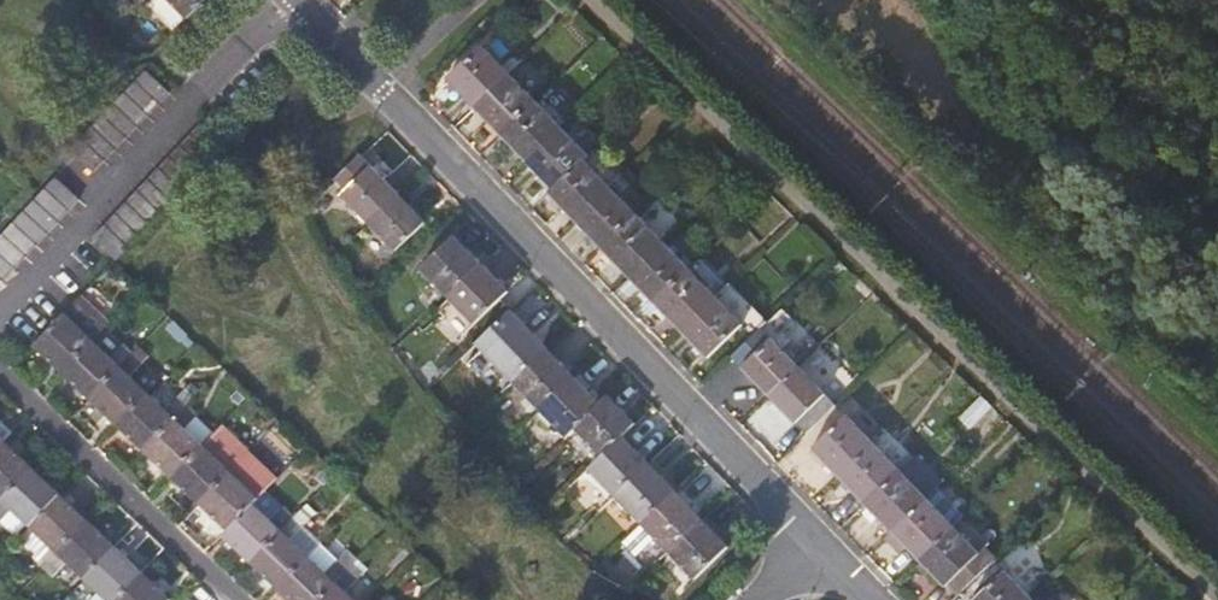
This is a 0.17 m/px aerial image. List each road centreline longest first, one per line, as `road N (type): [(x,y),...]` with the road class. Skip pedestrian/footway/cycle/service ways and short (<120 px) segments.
road 1 (residential): [(1205,599),(584,0)]
road 2 (residential): [(296,0),(809,548)]
road 3 (residential): [(0,375),(236,599)]

